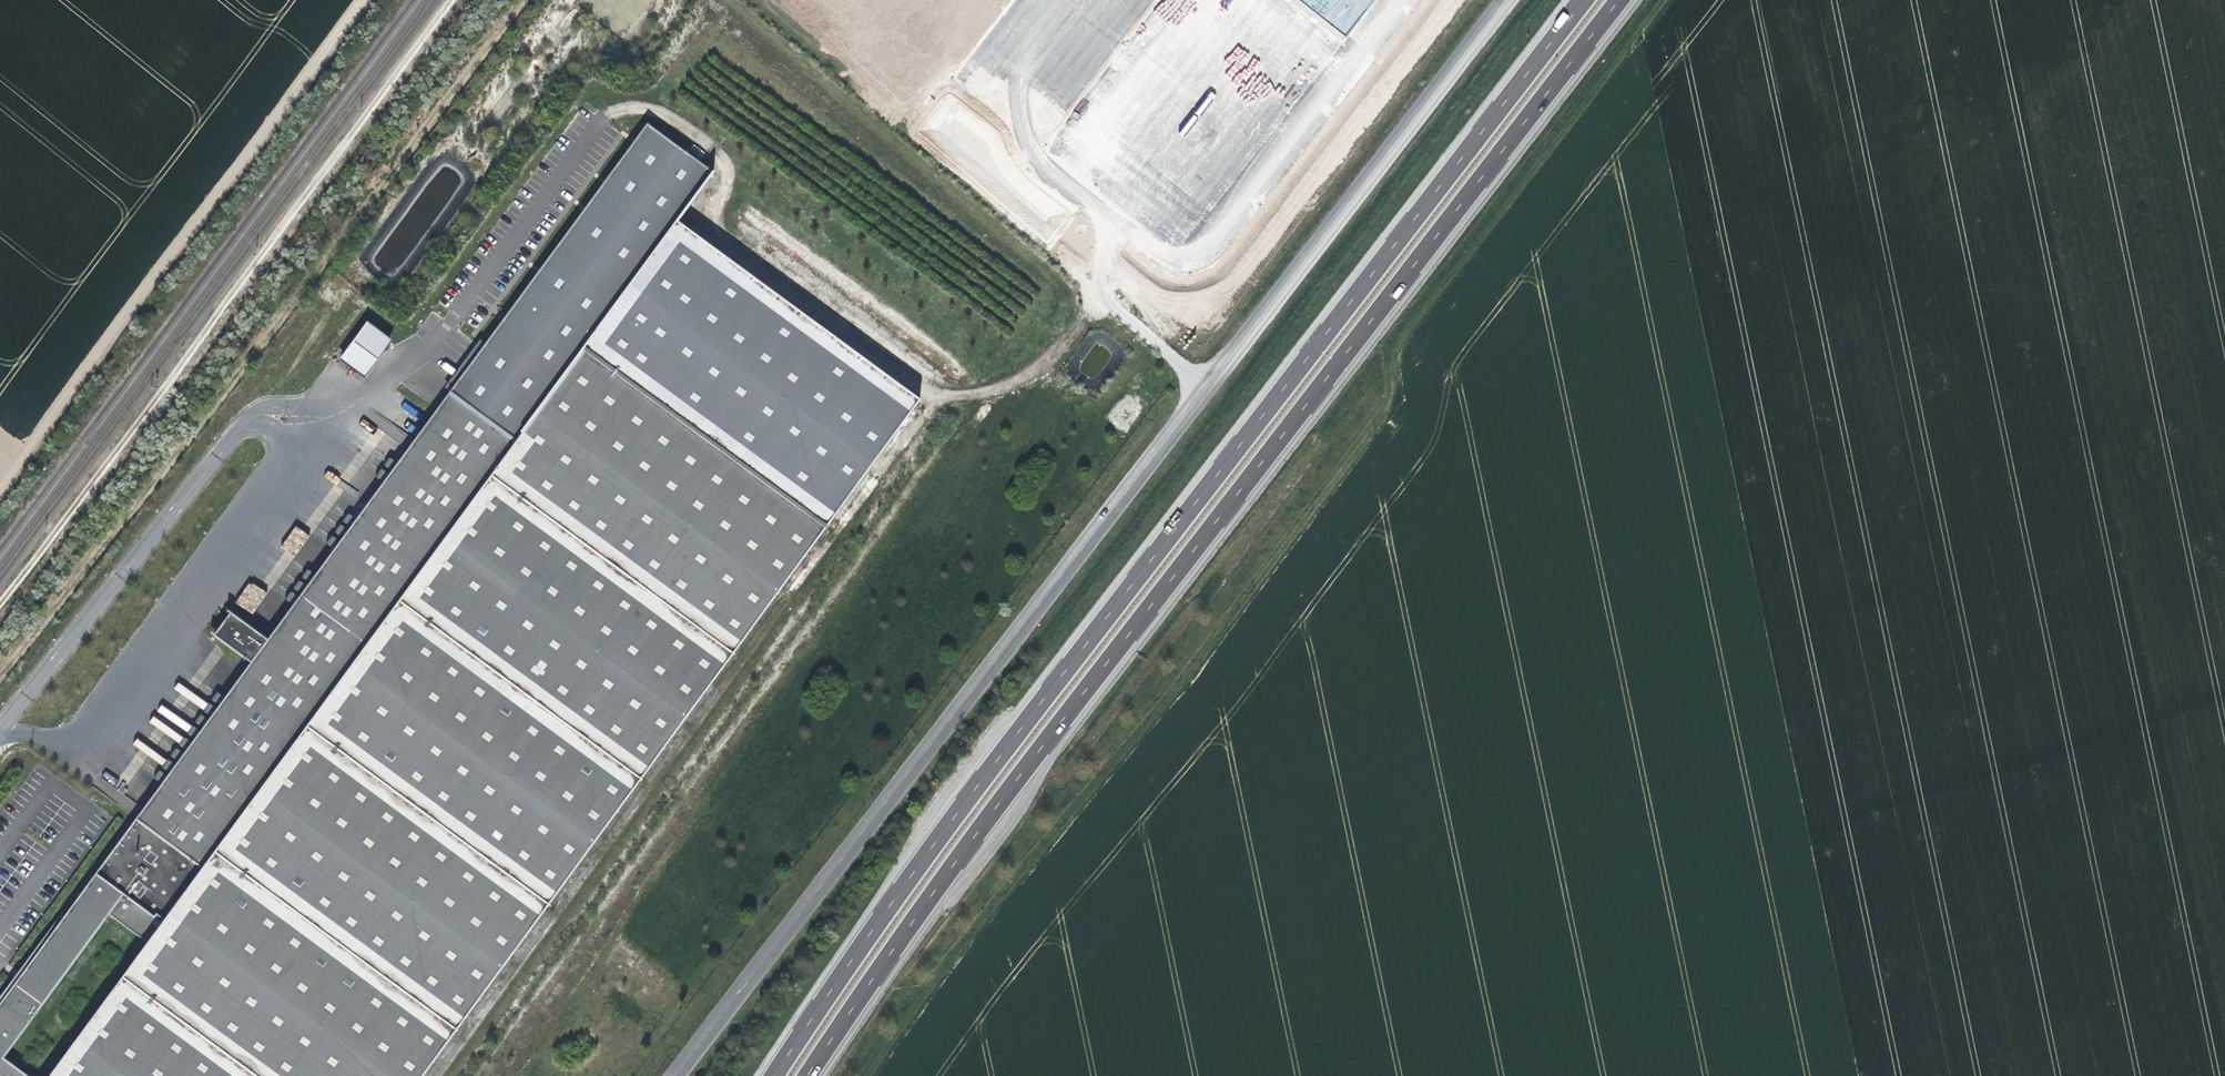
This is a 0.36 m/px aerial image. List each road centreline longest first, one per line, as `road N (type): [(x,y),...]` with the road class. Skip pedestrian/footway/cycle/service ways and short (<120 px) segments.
road 1 (motorway): [(804,1075),(1009,788),(1619,0)]
road 2 (motorway): [(1580,0),(971,790),(770,1075)]
road 3 (secondary): [(1203,386),(671,1075)]
road 4 (track): [(0,488),(362,0)]
road 5 (secondary): [(1504,0),(1203,386)]
road 6 (unclassified): [(1203,386),(1069,269)]

